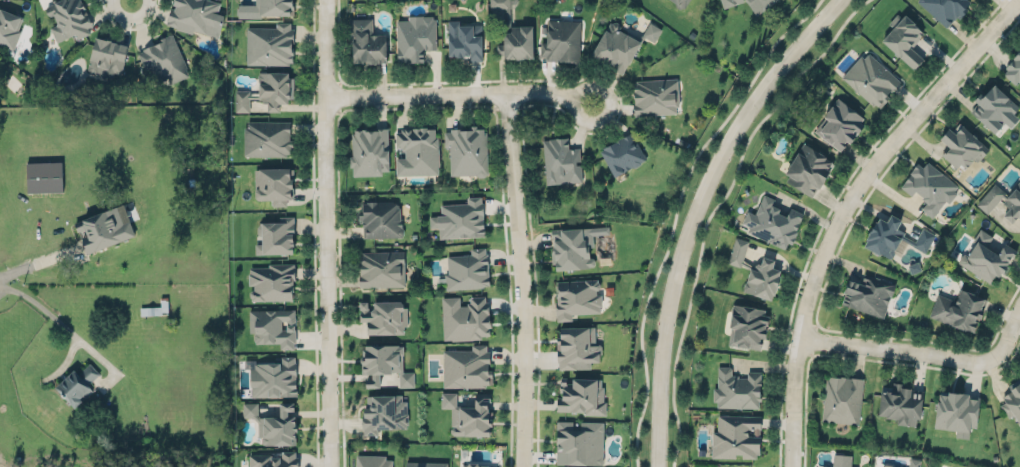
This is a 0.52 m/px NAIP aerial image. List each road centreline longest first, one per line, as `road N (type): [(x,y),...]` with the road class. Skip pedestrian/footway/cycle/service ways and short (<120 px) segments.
road 1 (residential): [(1015,0),(884,150),(820,261),(801,339),(792,466)]
road 2 (tertiary): [(839,0),(783,62),(723,152),(689,238),(657,396),(657,466)]
road 3 (residential): [(510,92),(524,466)]
road 4 (residential): [(326,0),(328,300)]
road 5 (residential): [(325,97),(510,92),(591,102)]
road 6 (residential): [(801,339),(995,363),(1019,309)]
road 7 (residential): [(330,466),(328,300)]

